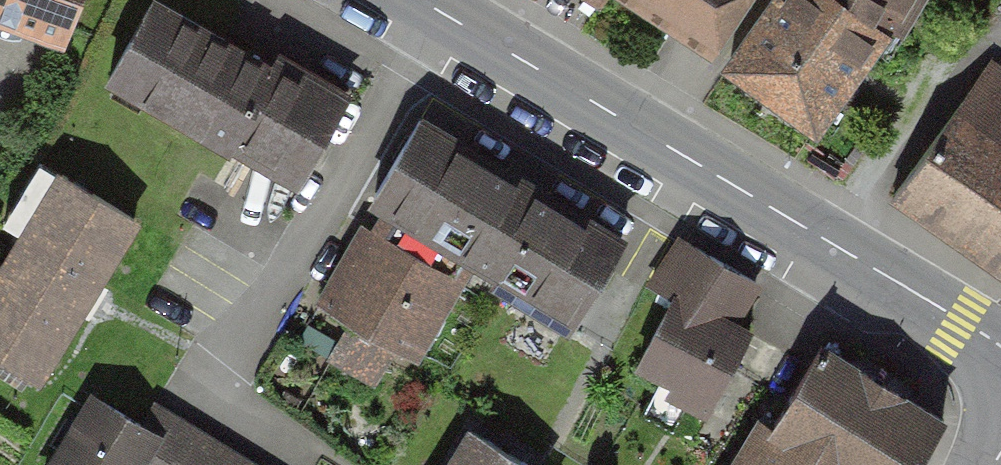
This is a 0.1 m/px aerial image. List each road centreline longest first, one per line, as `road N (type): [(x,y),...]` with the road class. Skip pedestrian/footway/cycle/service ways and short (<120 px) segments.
road 1 (secondary): [(1000,355),(961,322),(429,0)]

